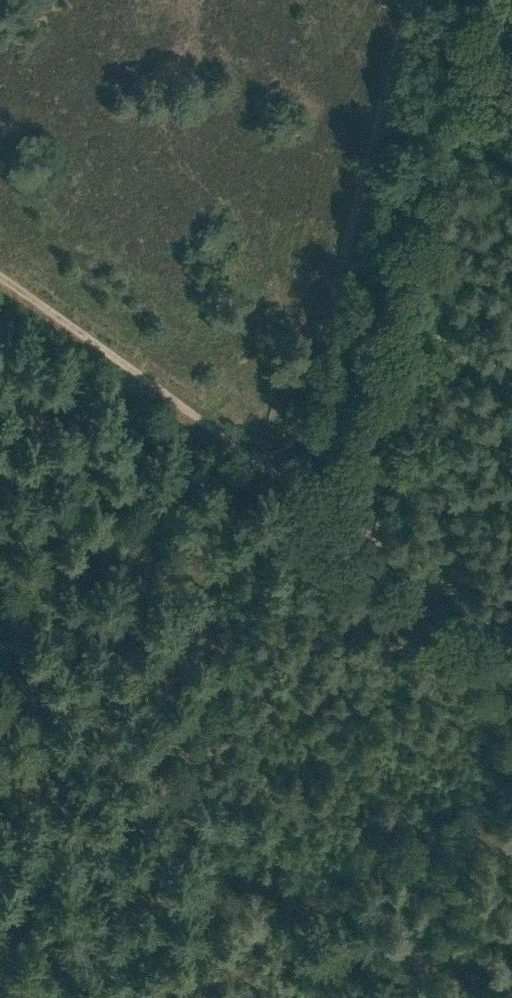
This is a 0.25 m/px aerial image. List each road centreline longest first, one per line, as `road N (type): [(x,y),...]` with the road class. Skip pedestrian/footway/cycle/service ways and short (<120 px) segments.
road 1 (track): [(8,997),(102,697),(201,419)]
road 2 (track): [(201,419),(256,461),(277,450),(296,426),(409,0)]
road 3 (track): [(256,461),(511,642)]
road 4 (track): [(0,276),(201,419)]

